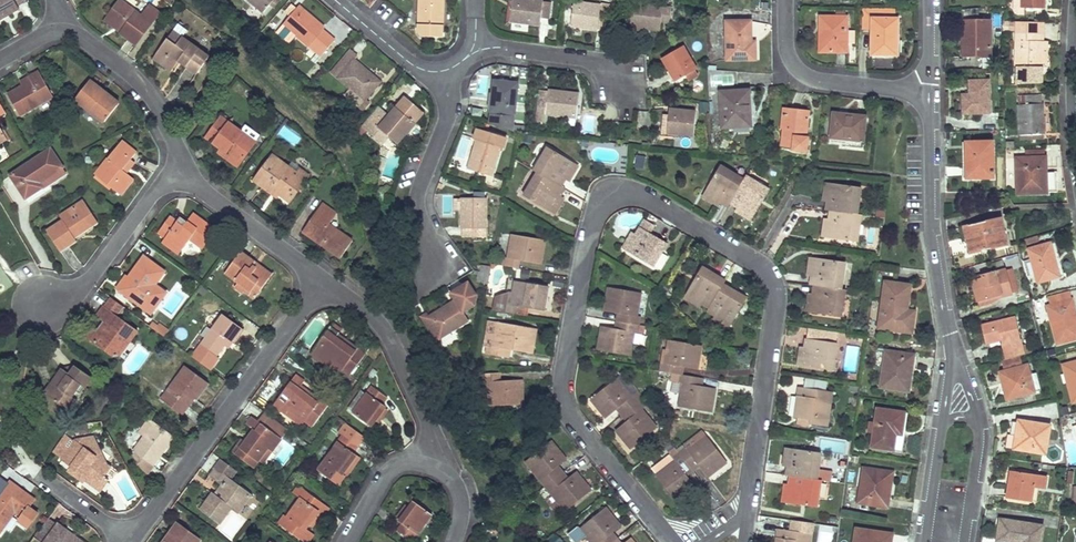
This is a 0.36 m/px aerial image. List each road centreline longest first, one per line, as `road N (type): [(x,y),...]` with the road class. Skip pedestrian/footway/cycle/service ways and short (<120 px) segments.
road 1 (residential): [(674,541),(573,420),(567,401),(563,376),(596,210),(614,195),(643,197),(764,267),(772,281),(777,297),(745,519)]
road 2 (residential): [(132,541),(322,278)]
road 3 (residential): [(928,97),(931,236),(953,354)]
road 4 (residential): [(322,278),(381,325),(426,416),(435,466)]
road 5 (residential): [(444,72),(449,105),(417,199),(442,274)]
road 6 (residential): [(37,305),(75,297),(155,192),(187,172)]
road 7 (residential): [(928,97),(803,76),(786,43),(785,0)]
road 8 (residential): [(68,26),(134,75),(187,172)]
road 9 (residential): [(187,172),(322,278)]
road 10 (residential): [(624,93),(621,69),(476,46)]
road 11 (residential): [(1075,148),(1075,9)]
road 12 (residential): [(335,0),(411,64),(444,72)]
road 13 (residential): [(435,466),(406,462),(386,475),(348,541)]
road 14 (residential): [(943,419),(925,541)]
road 15 (residential): [(964,541),(981,422)]

